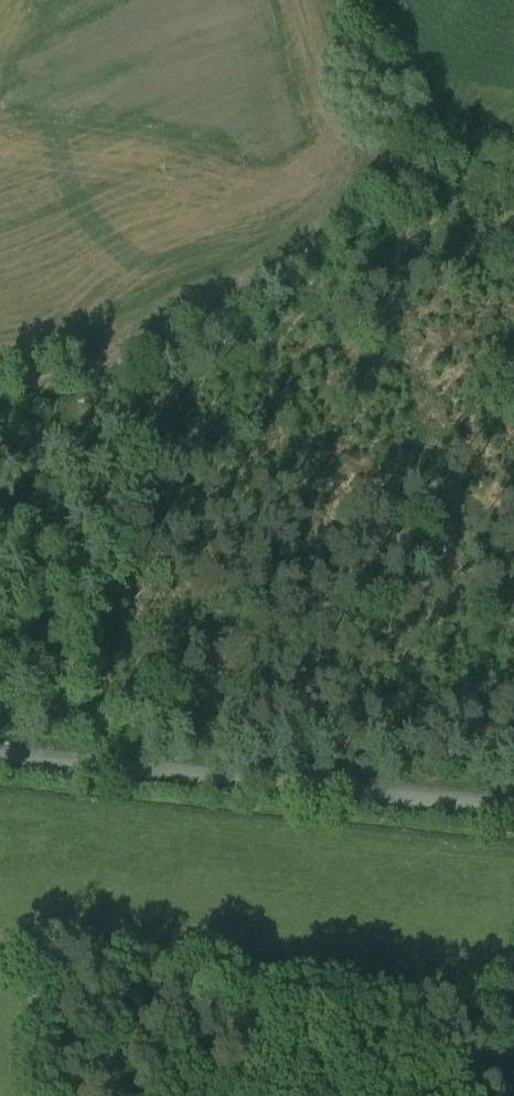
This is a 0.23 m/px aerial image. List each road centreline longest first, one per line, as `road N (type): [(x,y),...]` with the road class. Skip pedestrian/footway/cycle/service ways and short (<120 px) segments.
road 1 (unclassified): [(513,805),(0,756)]

